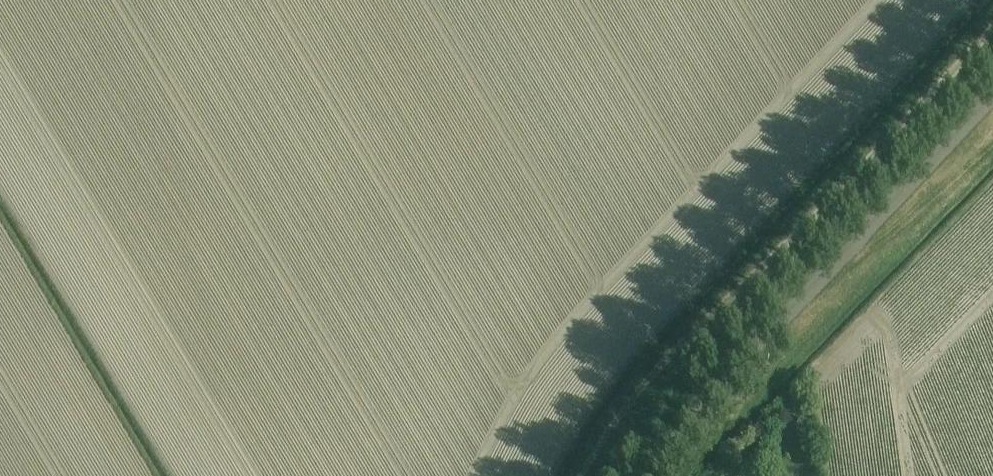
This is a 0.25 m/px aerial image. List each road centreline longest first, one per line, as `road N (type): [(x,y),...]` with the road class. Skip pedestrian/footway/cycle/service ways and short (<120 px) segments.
road 1 (unclassified): [(655,475),(823,274),(992,97)]

